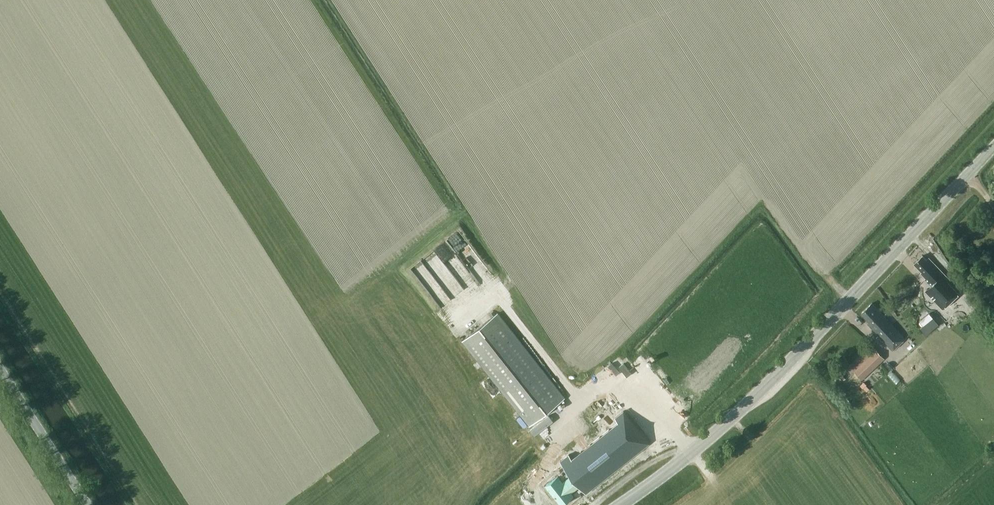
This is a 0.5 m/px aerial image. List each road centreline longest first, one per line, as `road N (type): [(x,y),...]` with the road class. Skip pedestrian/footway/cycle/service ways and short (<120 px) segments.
road 1 (tertiary): [(622,504),(732,420),(993,147)]
road 2 (tertiary): [(86,504),(0,371)]

